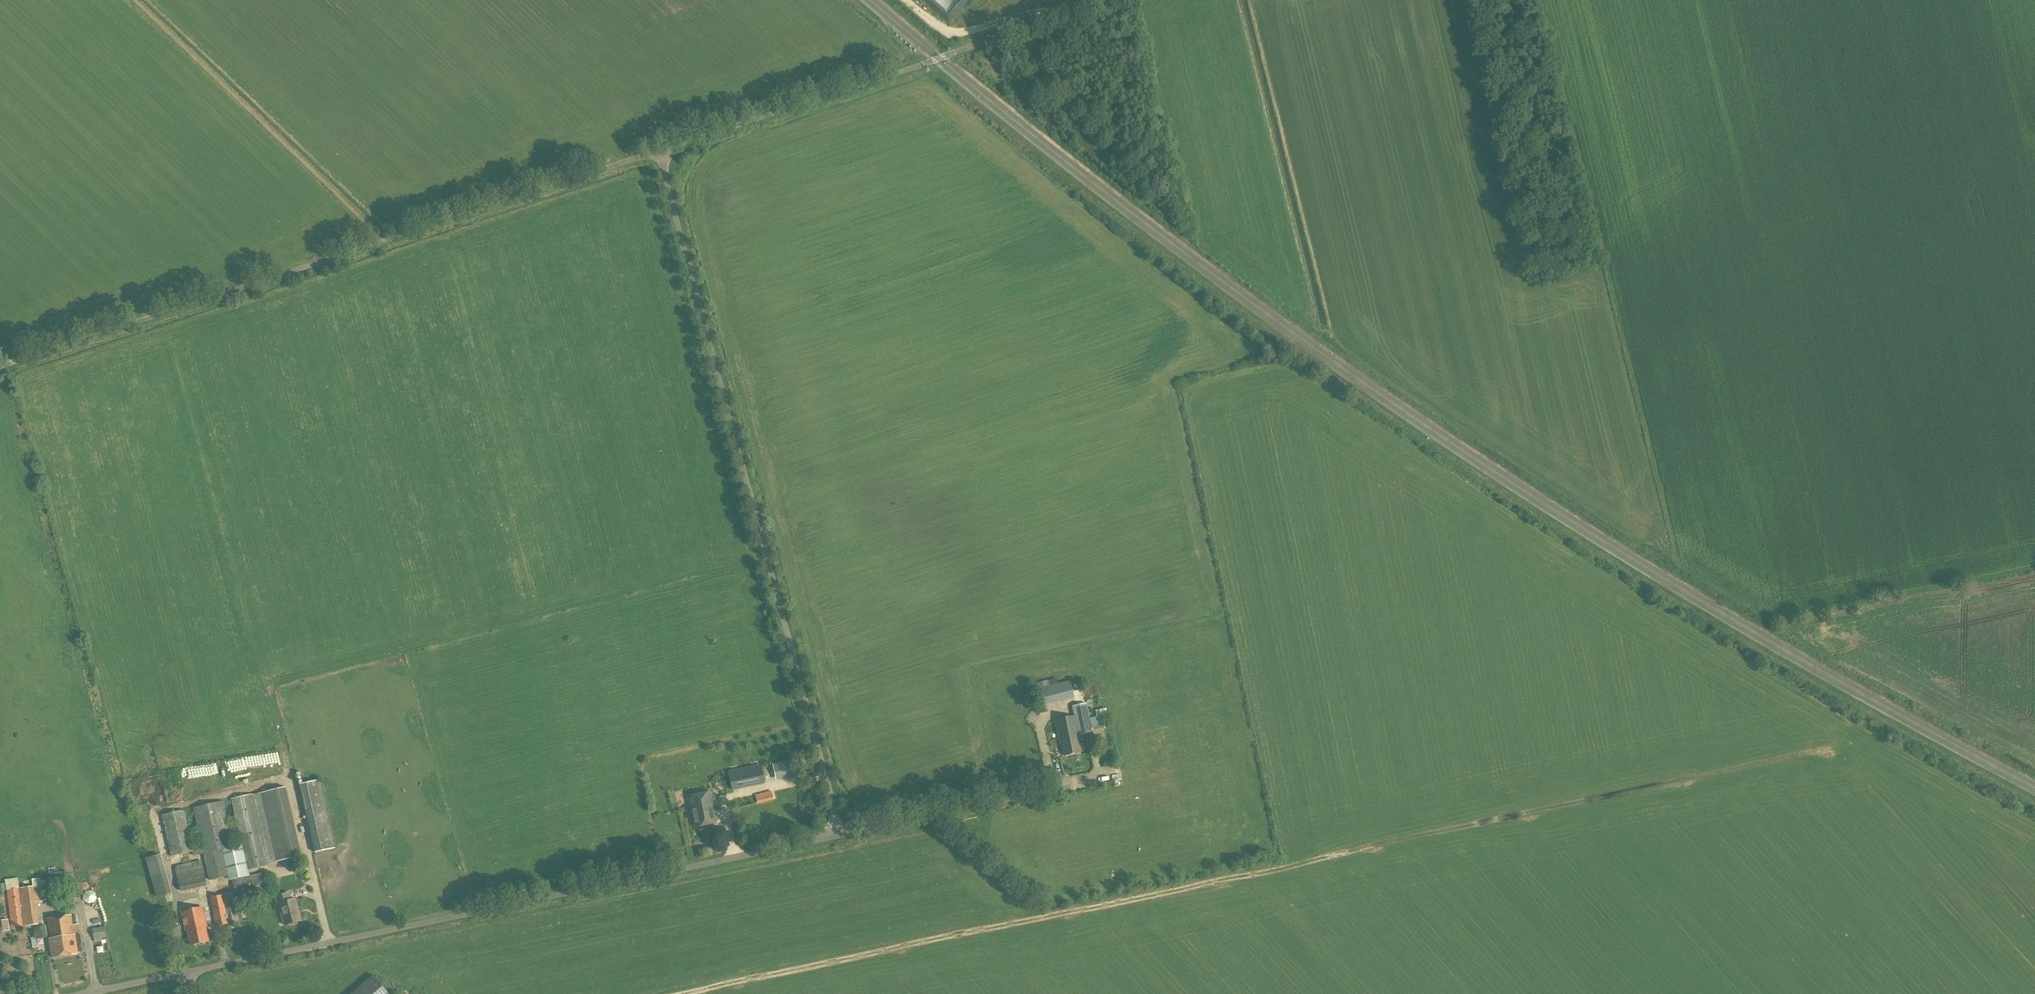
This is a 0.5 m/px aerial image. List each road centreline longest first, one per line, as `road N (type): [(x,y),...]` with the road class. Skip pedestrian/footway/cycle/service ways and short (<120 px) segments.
road 1 (unclassified): [(82,993),(841,836)]
road 2 (unclassified): [(662,154),(841,836)]
road 3 (unclassified): [(0,367),(662,154)]
road 4 (unclassified): [(662,154),(911,68)]
road 5 (unclassified): [(841,836),(1096,778)]
road 6 (unclassified): [(968,48),(1110,0)]

